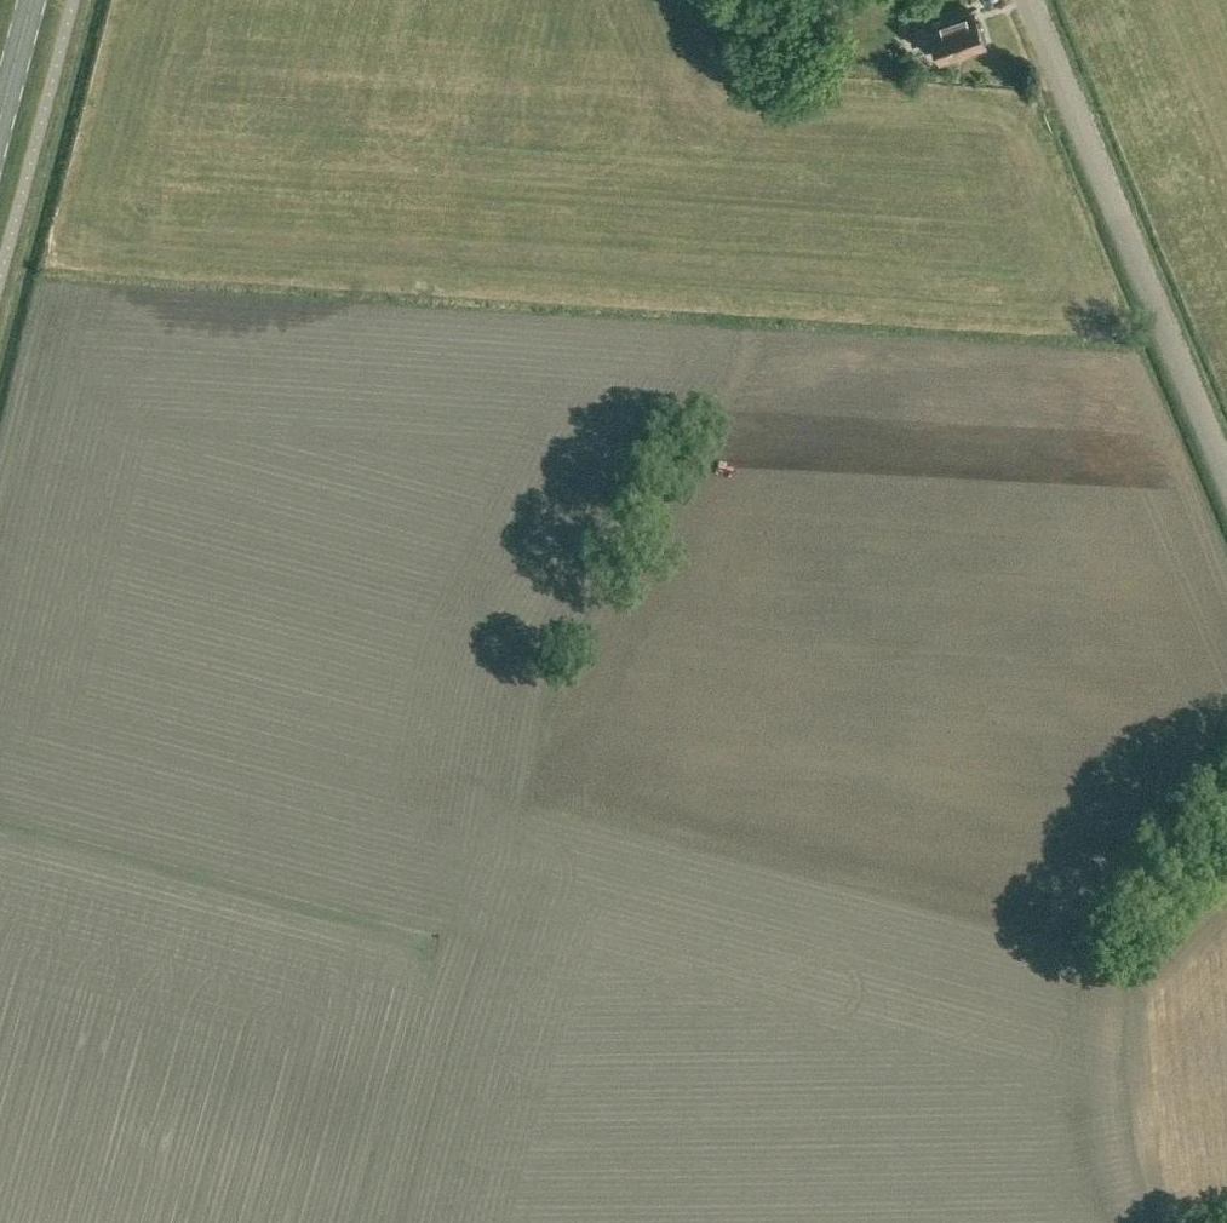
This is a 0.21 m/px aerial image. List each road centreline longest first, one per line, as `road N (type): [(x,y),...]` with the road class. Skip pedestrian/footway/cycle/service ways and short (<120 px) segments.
road 1 (unclassified): [(1226,482),(1022,0)]
road 2 (secondary): [(0,128),(34,0)]

